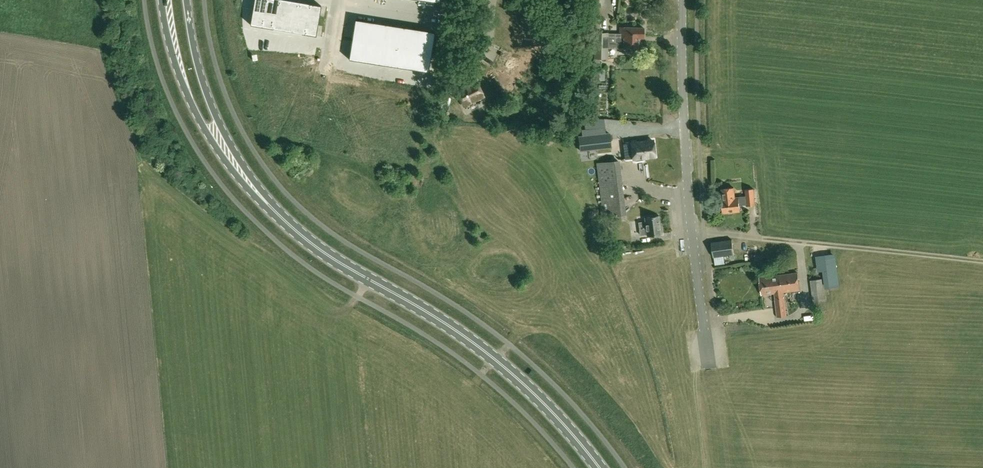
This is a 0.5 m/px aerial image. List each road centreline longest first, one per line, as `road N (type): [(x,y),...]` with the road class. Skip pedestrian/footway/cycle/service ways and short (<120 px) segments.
road 1 (primary): [(602,467),(497,359),(324,252),(259,193)]
road 2 (residential): [(709,369),(687,182),(681,0)]
road 3 (primary): [(163,0),(199,119),(238,177),(259,193)]
road 4 (primary): [(259,193),(211,104),(187,0)]

